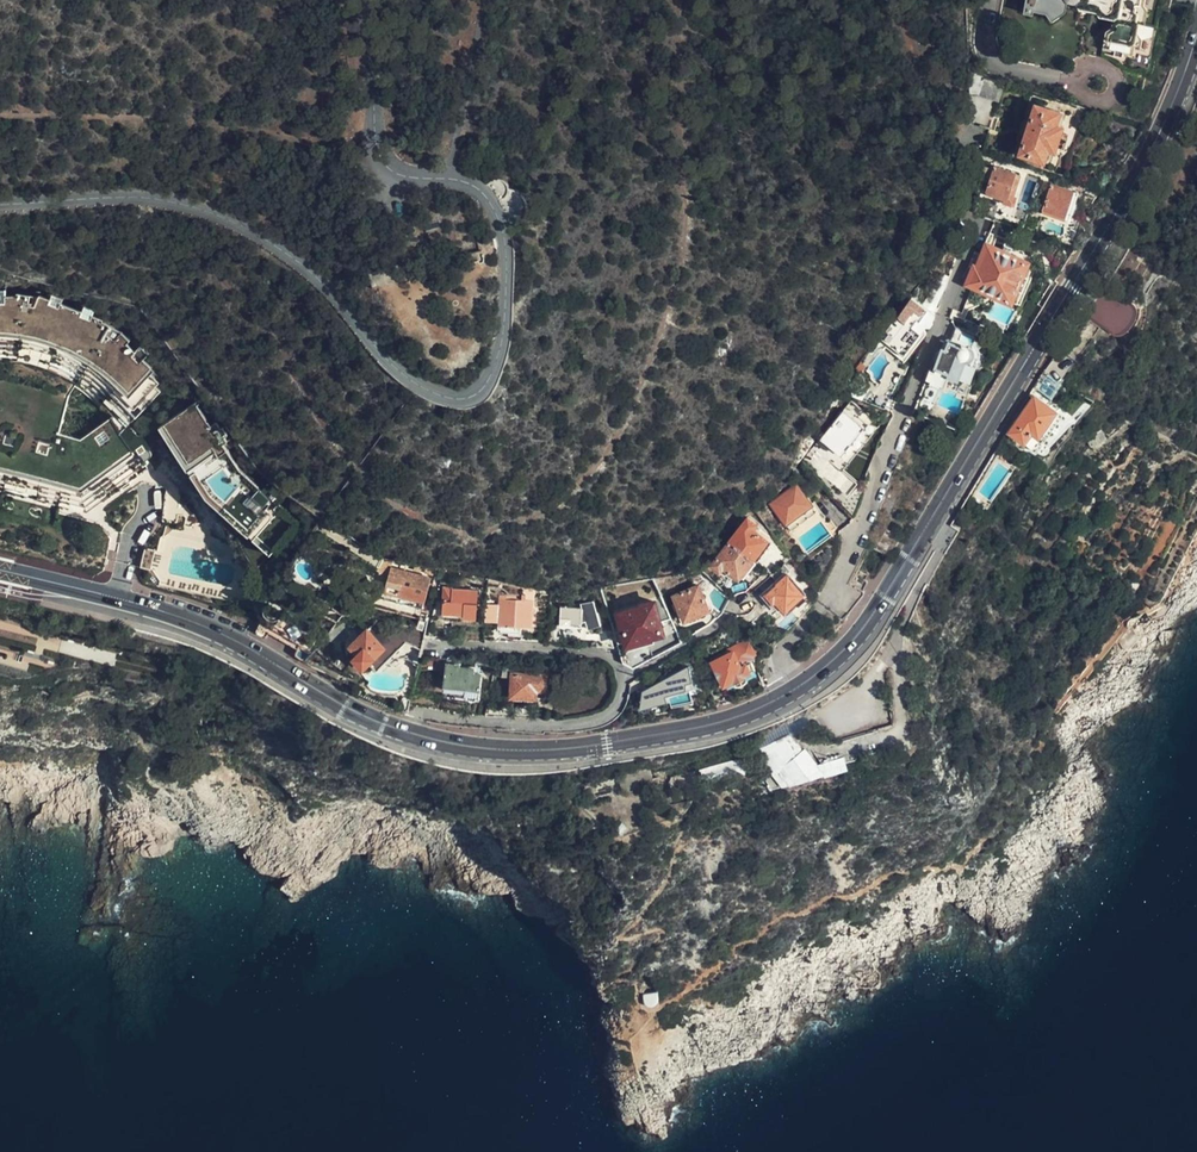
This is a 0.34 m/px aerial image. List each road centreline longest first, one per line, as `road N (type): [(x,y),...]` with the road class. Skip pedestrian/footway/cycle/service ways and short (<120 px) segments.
road 1 (secondary): [(407,732),(475,747),(542,750),(673,733),(752,711),(842,653),(1081,273),(1163,124),(1196,32)]
road 2 (unclassified): [(365,0),(375,132),(387,167),(465,182),(485,196),(501,225),(503,331),(491,375),(471,397),(448,397),(414,382),(301,263),(206,210),(129,197),(0,203)]
road 3 (secondary): [(0,570),(192,620),(407,732)]
road 4 (residential): [(624,674),(613,710),(597,718),(551,724),(424,716),(407,732)]
road 5 (residential): [(429,642),(605,653),(624,674)]
road 6 (residential): [(624,674),(716,627),(743,599)]

